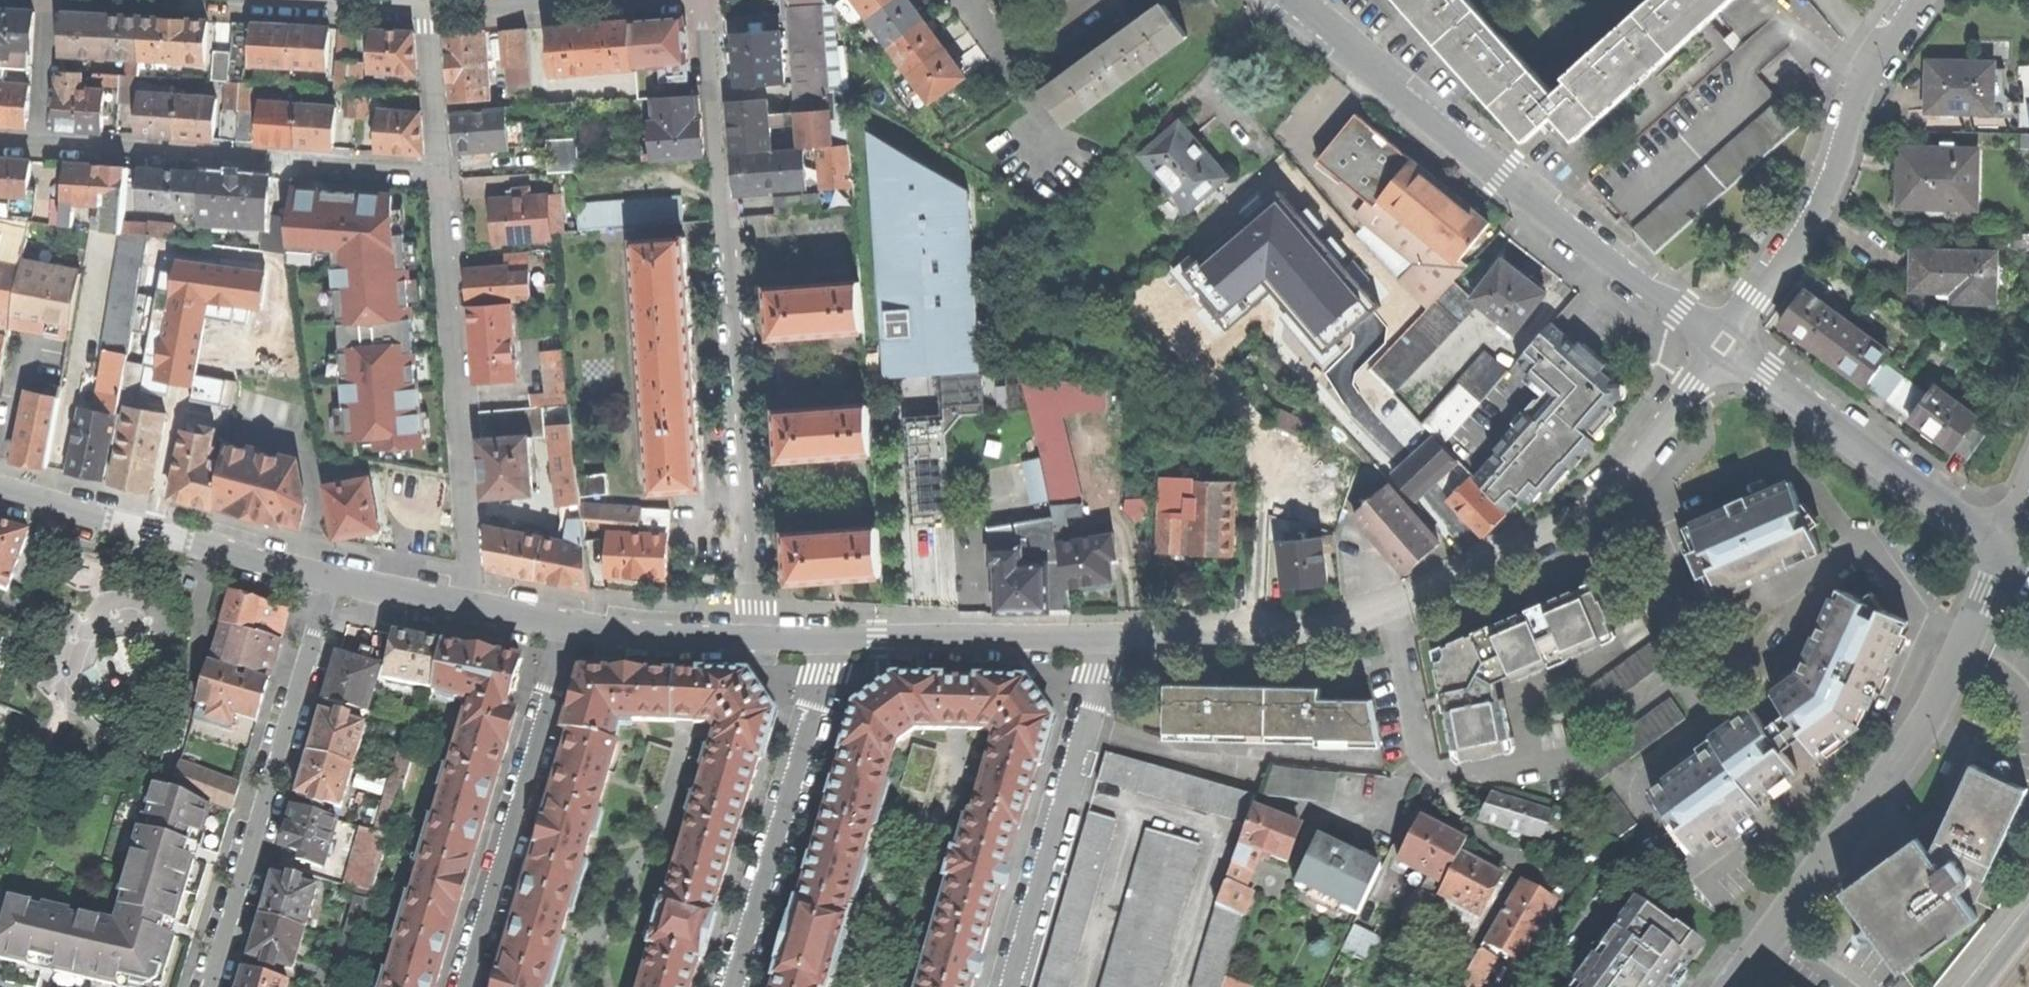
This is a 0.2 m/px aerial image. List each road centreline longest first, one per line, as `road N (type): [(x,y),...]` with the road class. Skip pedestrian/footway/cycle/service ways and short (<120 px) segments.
road 1 (residential): [(761,640),(710,0)]
road 2 (residential): [(1292,0),(1726,347)]
road 3 (residential): [(1731,986),(1928,718),(2003,555)]
road 4 (residential): [(1389,612),(1548,530),(1625,474),(1726,347)]
road 5 (residential): [(443,175),(478,604)]
road 6 (residential): [(328,574),(206,986)]
road 7 (residential): [(443,175),(43,146)]
road 8 (residential): [(1726,347),(1806,231),(1833,177),(1865,76),(1918,0)]
road 9 (residential): [(464,986),(573,627)]
road 10 (residential): [(735,986),(832,639)]
road 11 (residential): [(1101,641),(1009,986)]
road 12 (residential): [(1567,890),(1472,833),(1420,753),(1389,612)]
road 13 (residential): [(1726,347),(2003,555)]
road 14 (residential): [(0,494),(328,574)]
road 15 (residential): [(1101,641),(1278,636),(1389,612)]
road 16 (residential): [(832,639),(1101,641)]
road 17 (residential): [(573,627),(761,640)]
road 18 (residential): [(434,8),(443,175)]
road 19 (residential): [(965,0),(1013,65),(1073,20)]
road 20 (residential): [(328,574),(478,604)]
road 21 (residential): [(51,0),(43,146)]

